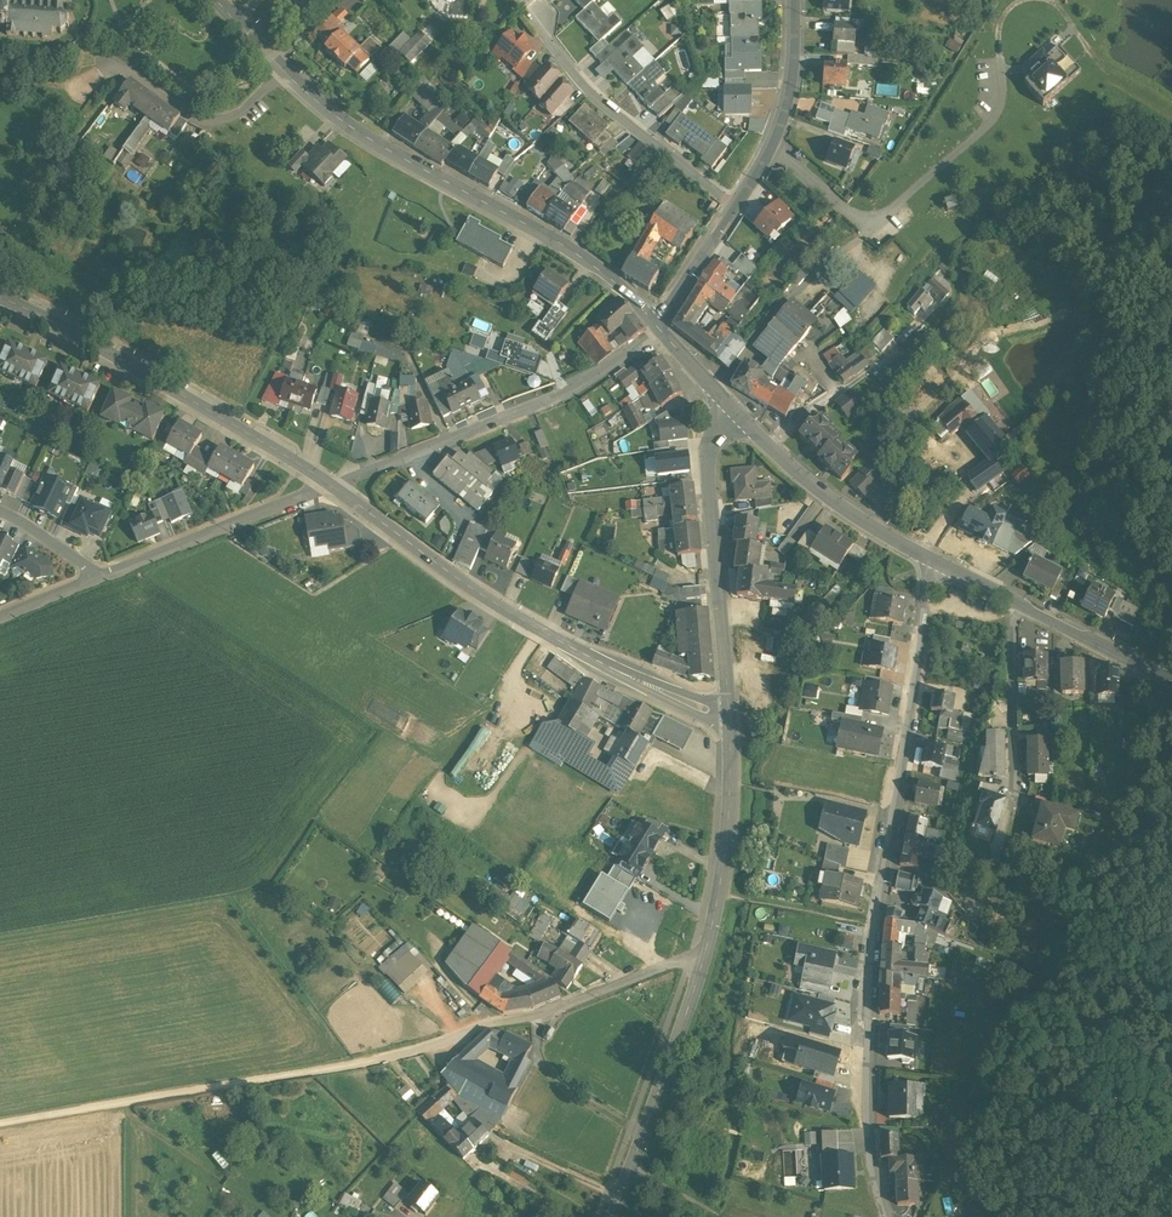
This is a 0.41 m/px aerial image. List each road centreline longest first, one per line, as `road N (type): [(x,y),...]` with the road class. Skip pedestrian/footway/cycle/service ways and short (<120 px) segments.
road 1 (residential): [(933,561),(869,996),(868,1133),(887,1216)]
road 2 (secondary): [(659,329),(573,251),(370,141),(308,97),(215,0)]
road 3 (track): [(0,1123),(380,1059),(483,1028)]
road 4 (residential): [(727,714),(704,714),(640,684),(440,569),(333,487)]
road 5 (residential): [(333,487),(0,297)]
road 6 (residential): [(659,329),(572,391),(333,487)]
road 7 (tertiary): [(727,714),(709,467),(713,444),(740,415)]
road 8 (residential): [(524,12),(582,85),(743,206)]
road 9 (tertiary): [(611,1216),(703,961)]
road 10 (residential): [(333,487),(98,578)]
road 11 (tertiary): [(703,961),(724,831),(727,714)]
road 12 (track): [(127,71),(34,189),(0,278)]
road 13 (secondary): [(933,561),(829,498),(740,415)]
road 14 (residential): [(703,961),(483,1028)]
road 15 (tertiary): [(797,0),(789,111),(743,206)]
road 16 (residential): [(1019,603),(1013,794)]
road 17 (secondary): [(1171,676),(1019,603)]
road 18 (tertiary): [(743,206),(659,329)]

